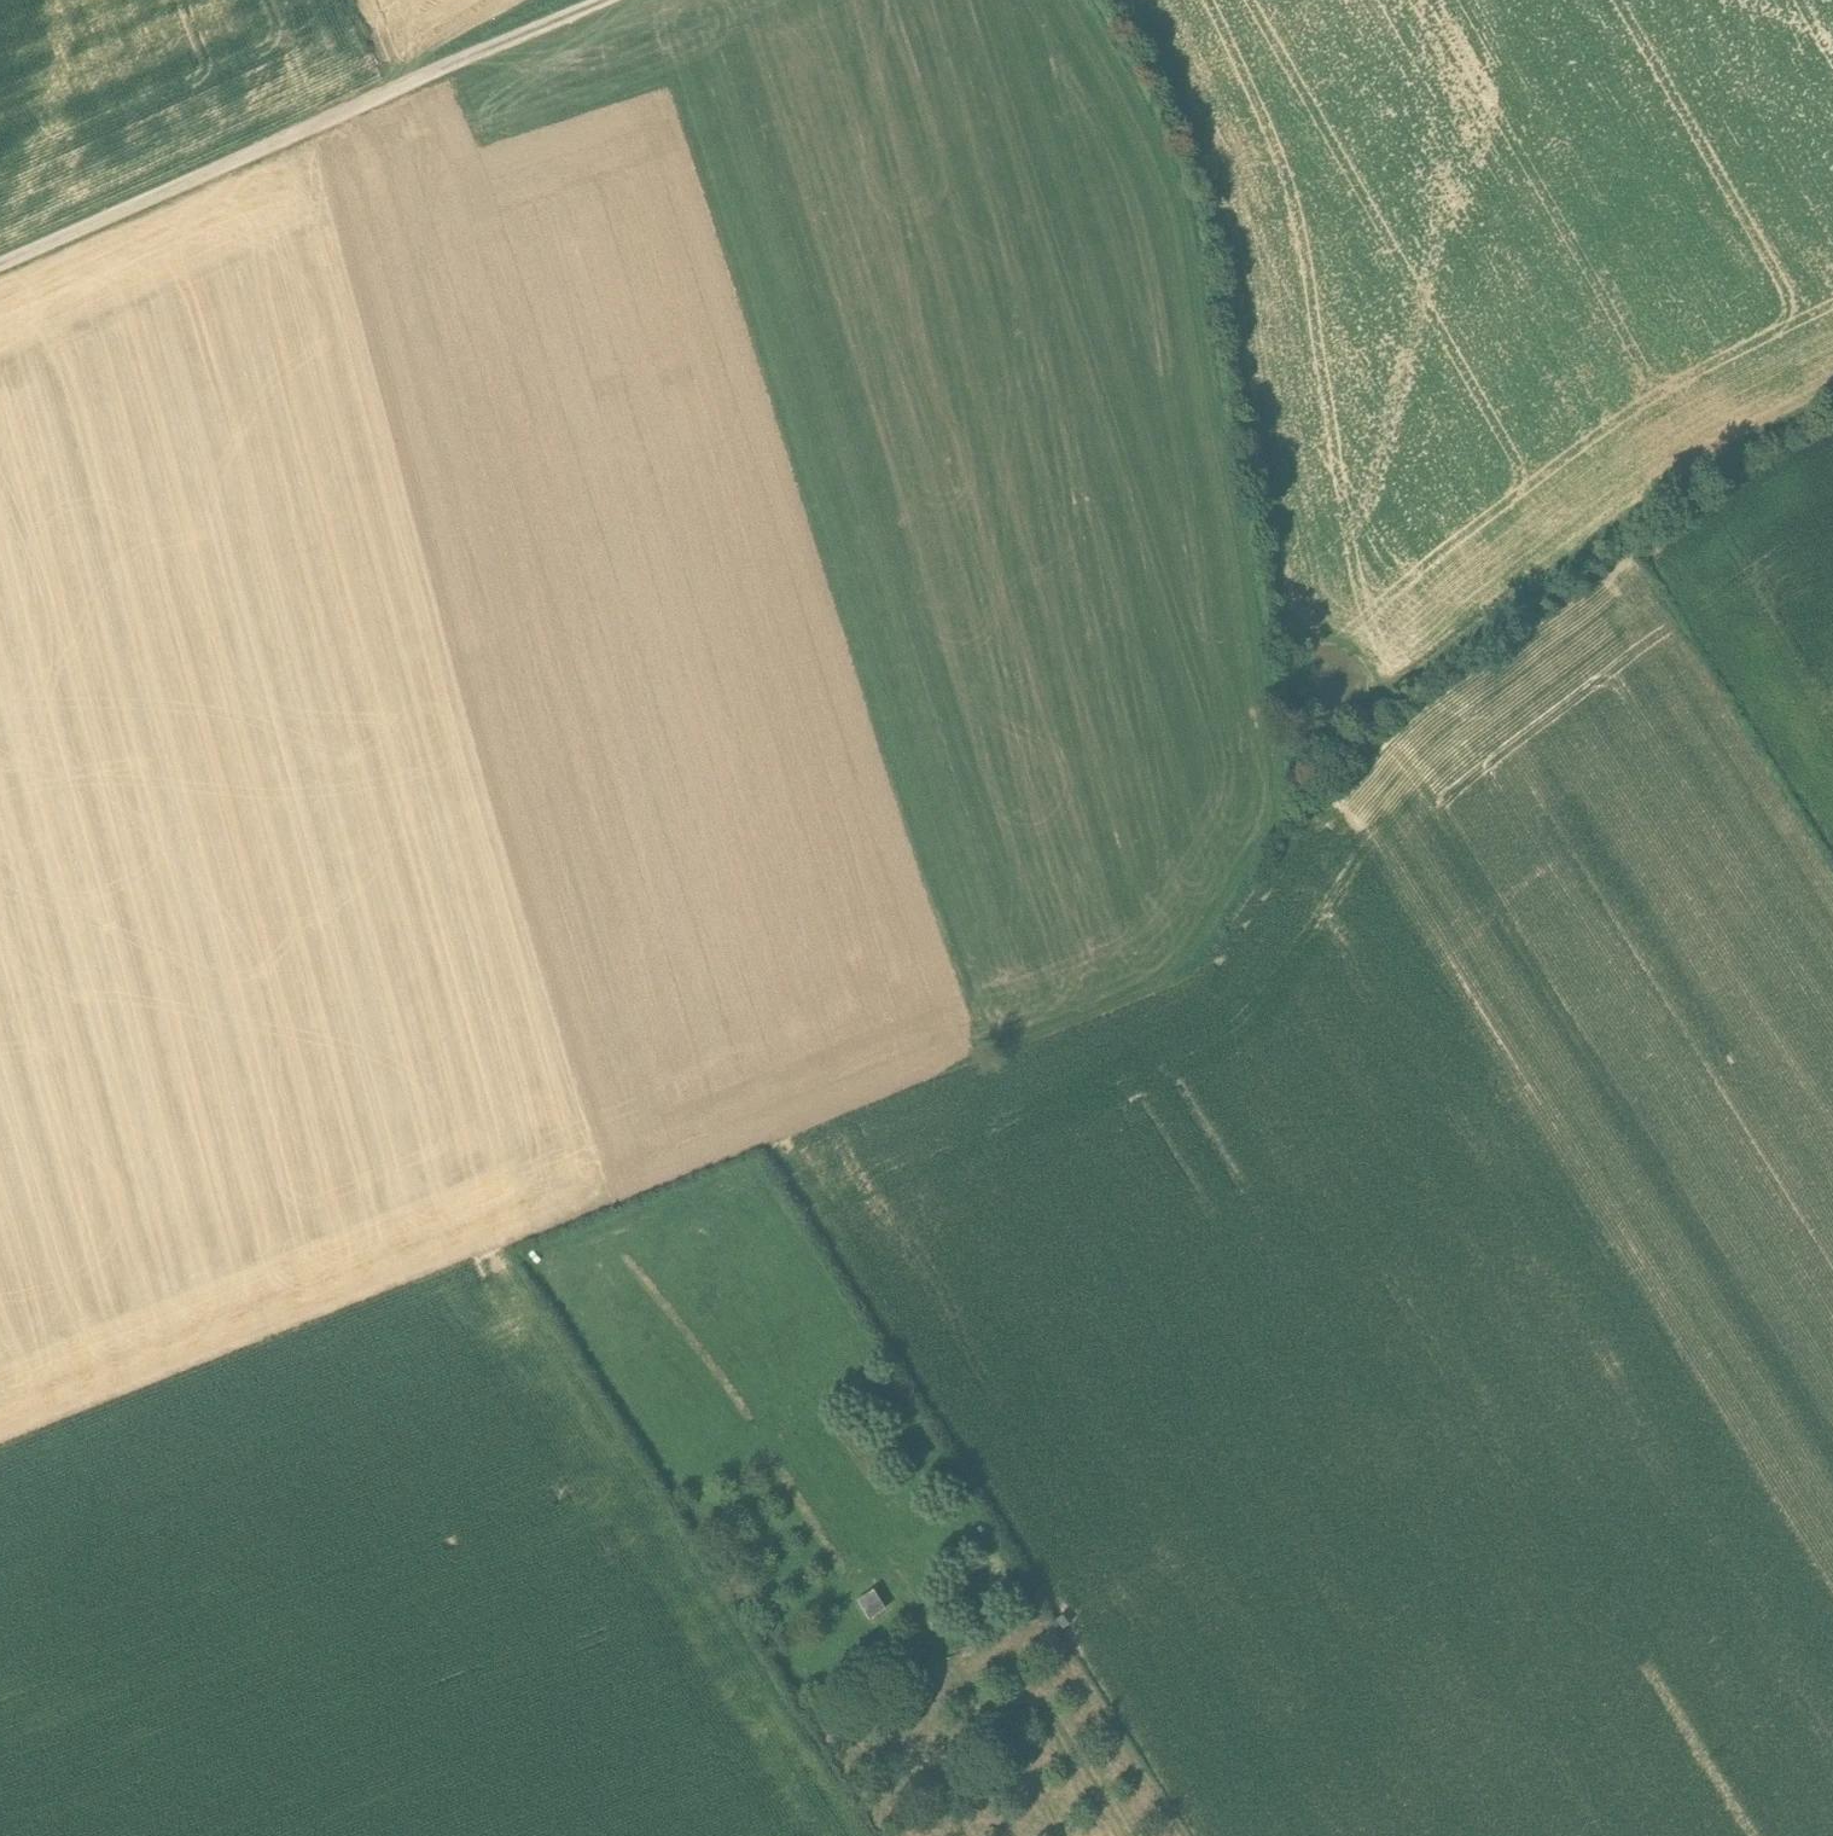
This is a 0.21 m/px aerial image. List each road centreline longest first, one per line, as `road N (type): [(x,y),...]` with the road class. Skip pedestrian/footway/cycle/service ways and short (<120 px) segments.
road 1 (track): [(0,264),(601,0)]

